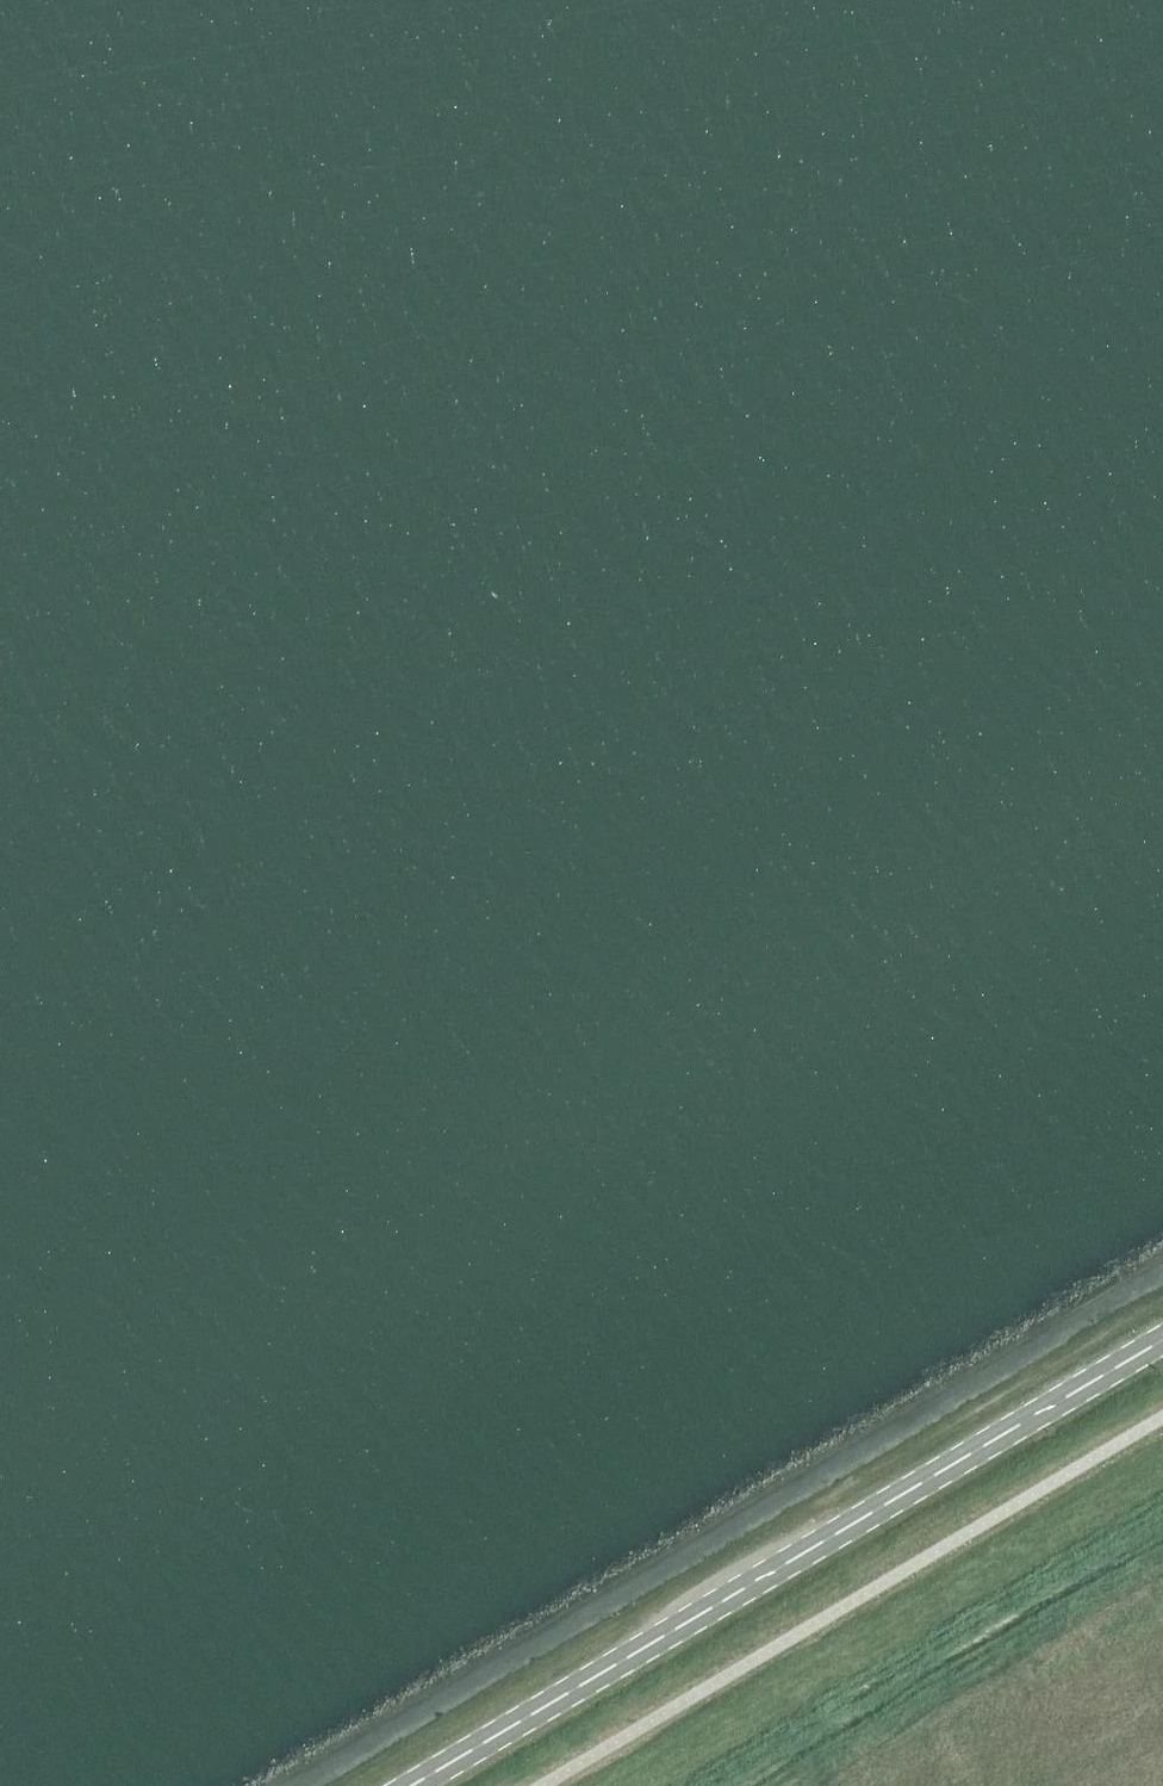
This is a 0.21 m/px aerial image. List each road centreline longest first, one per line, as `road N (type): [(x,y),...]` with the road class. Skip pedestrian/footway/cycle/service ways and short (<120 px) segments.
road 1 (secondary): [(415,1785),(1162,1338)]

